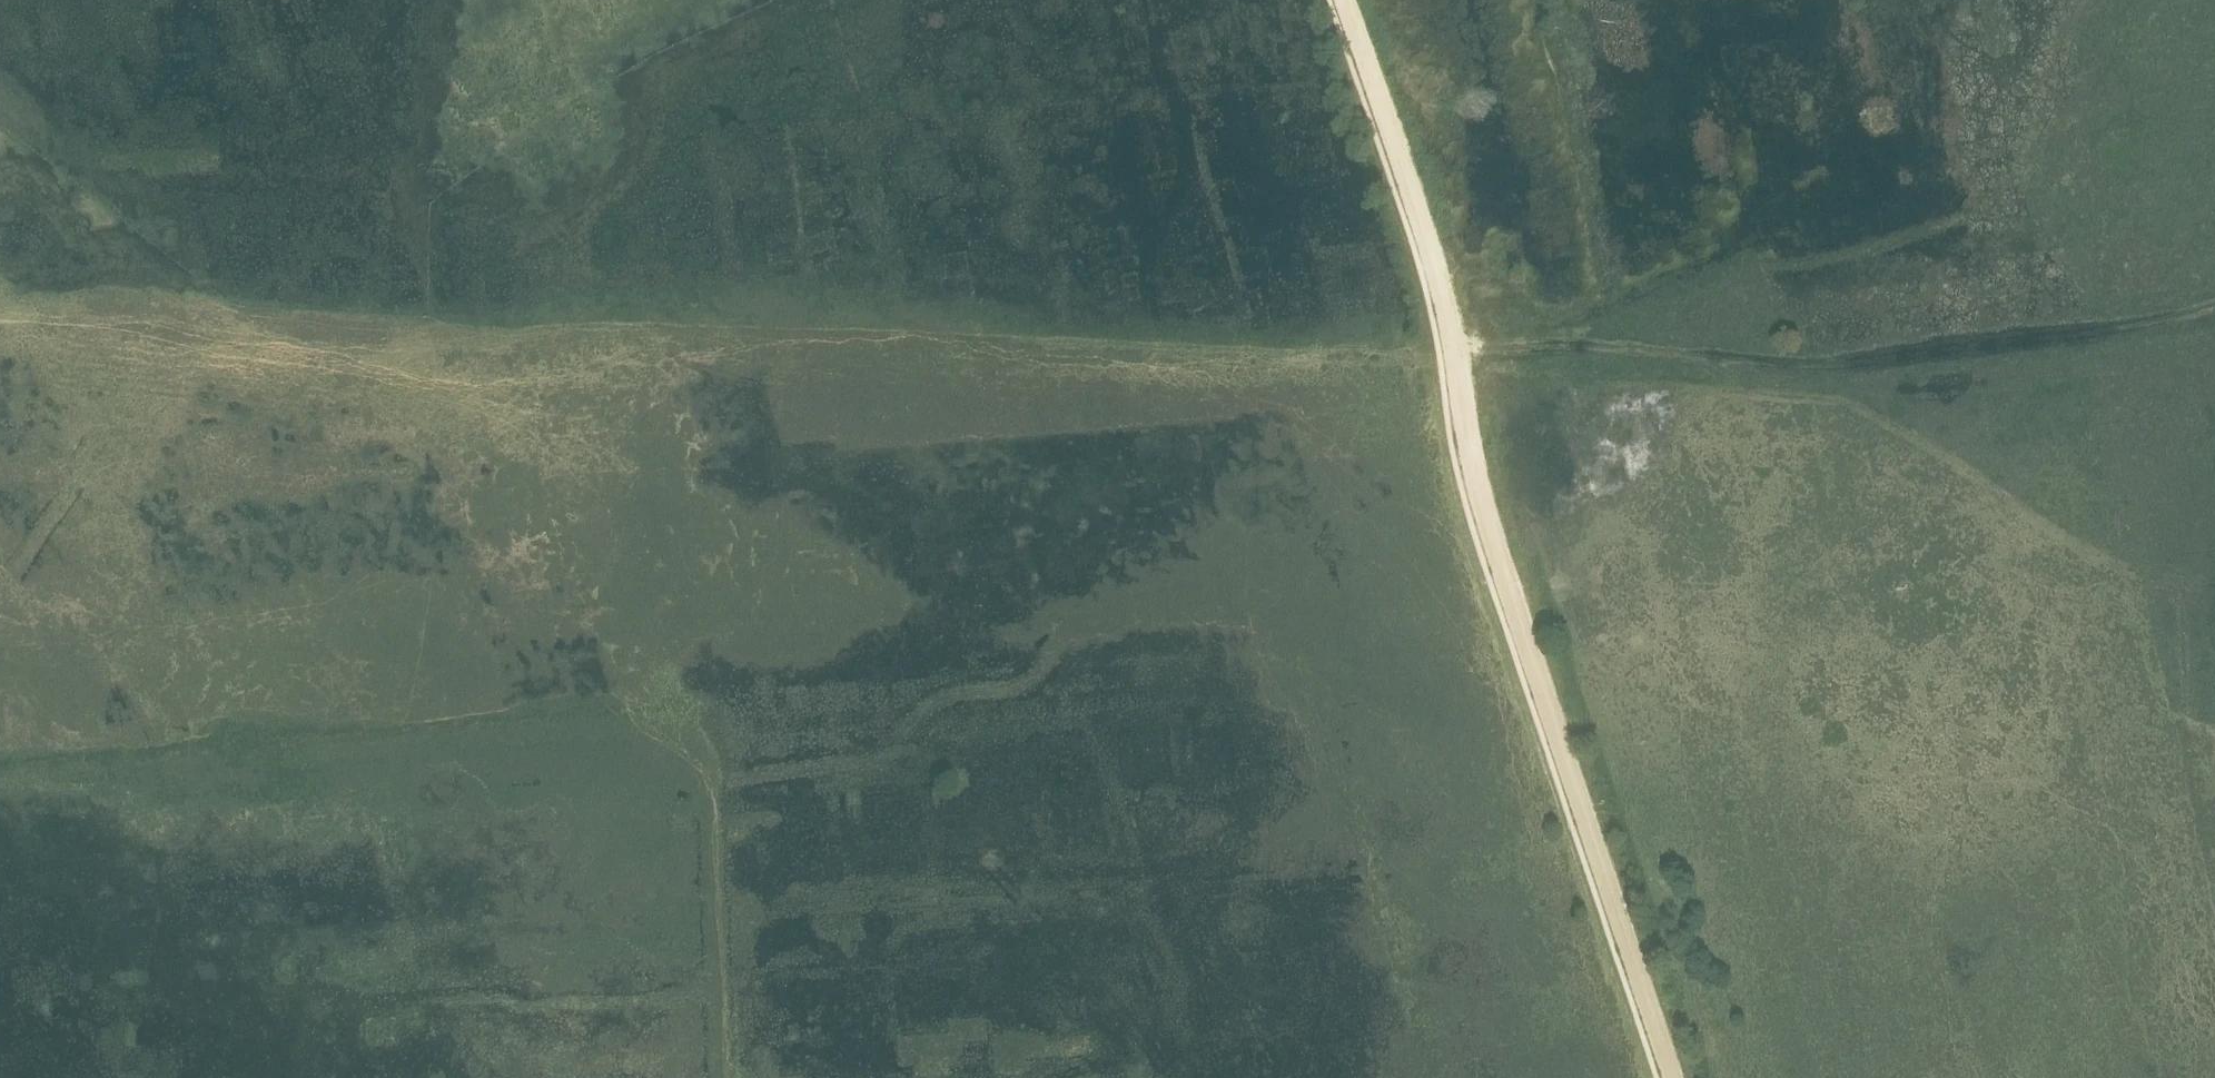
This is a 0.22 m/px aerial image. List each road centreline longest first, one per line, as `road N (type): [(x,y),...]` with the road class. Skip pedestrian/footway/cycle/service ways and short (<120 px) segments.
road 1 (track): [(1345,0),(1441,287),(1495,550),(1672,1077)]

